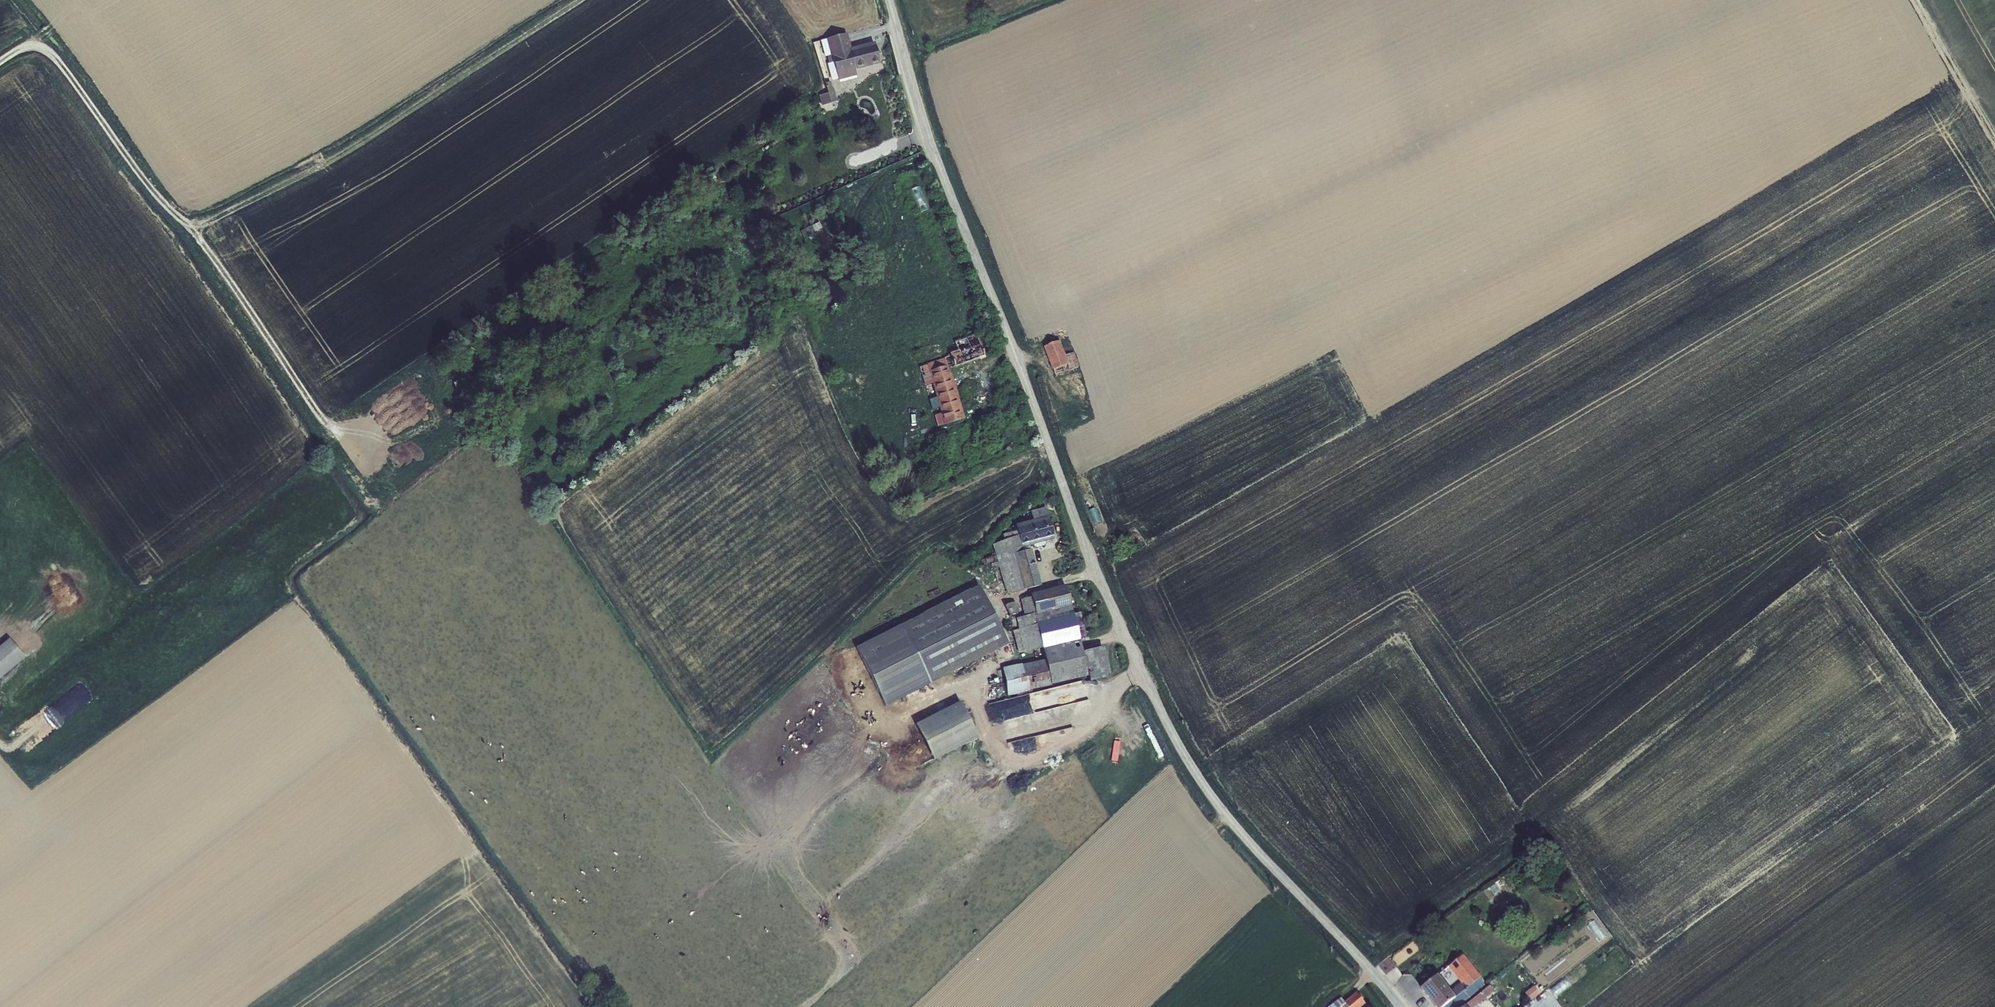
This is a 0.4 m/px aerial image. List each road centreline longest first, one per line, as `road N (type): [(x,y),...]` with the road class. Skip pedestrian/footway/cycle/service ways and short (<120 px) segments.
road 1 (unclassified): [(1402,1006),(1235,826),(1164,717),(1089,555),(951,197),(889,0)]
road 2 (track): [(579,0),(346,151),(200,222),(156,194),(49,50),(26,46),(0,62)]
road 3 (track): [(1914,0),(1994,136)]

